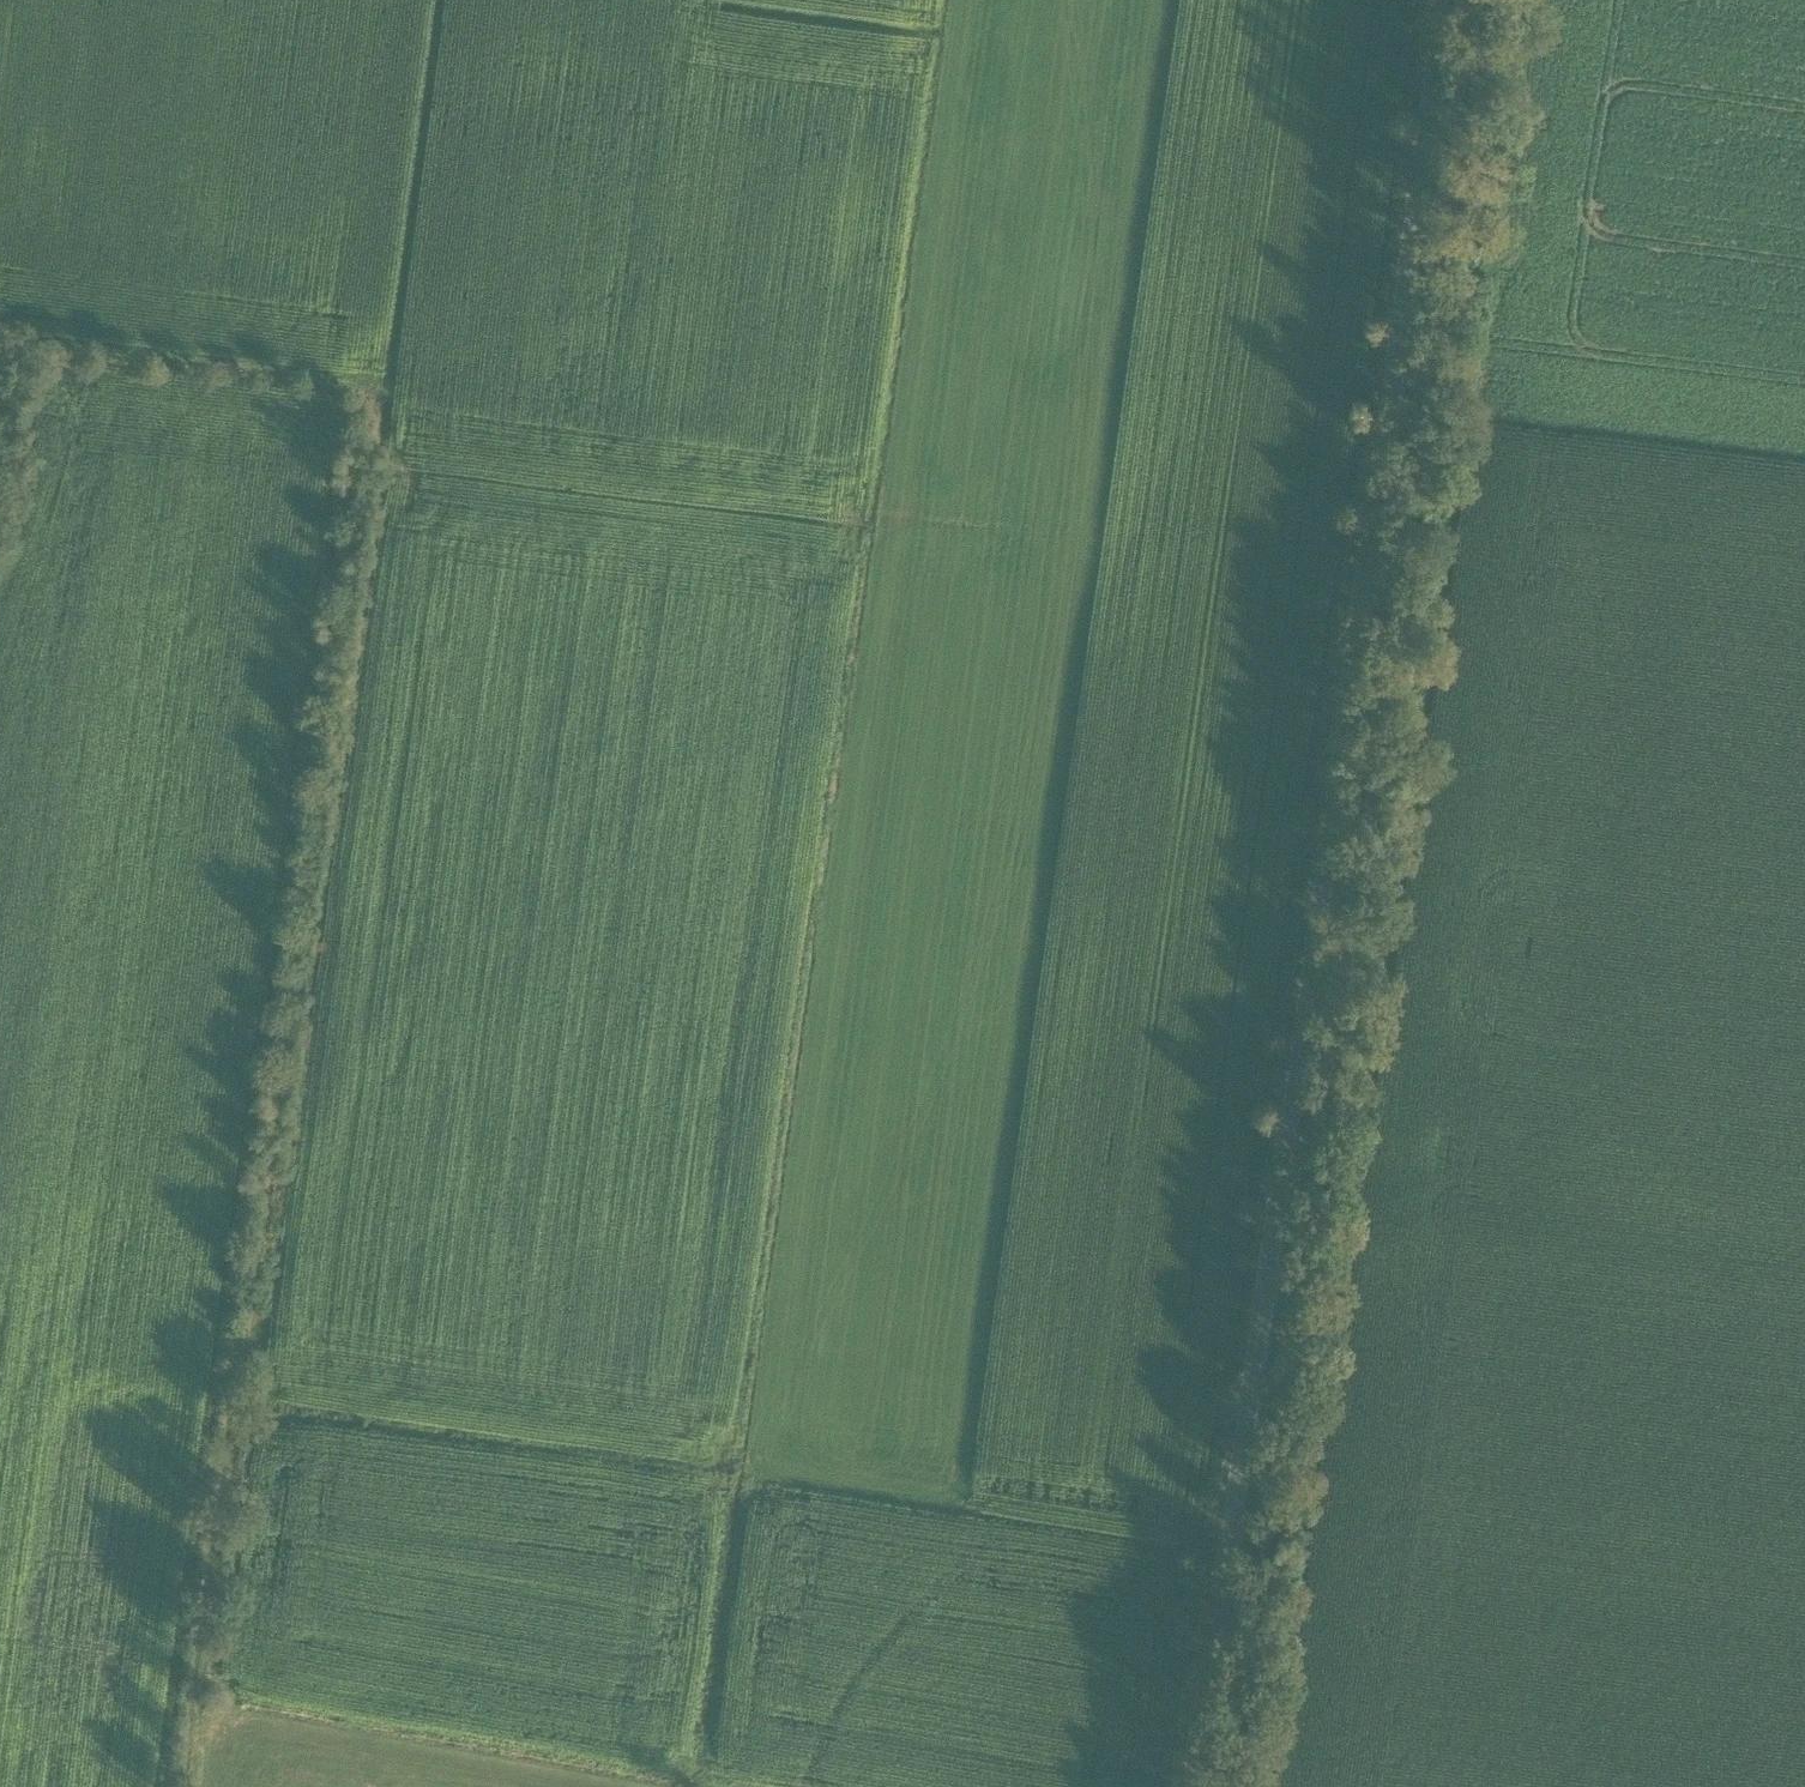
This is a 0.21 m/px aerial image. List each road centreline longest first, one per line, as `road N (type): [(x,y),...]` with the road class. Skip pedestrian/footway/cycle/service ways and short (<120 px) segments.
road 1 (unclassified): [(1196,1786),(1437,0)]
road 2 (track): [(183,1786),(247,1331)]
road 3 (track): [(0,336),(385,387)]

